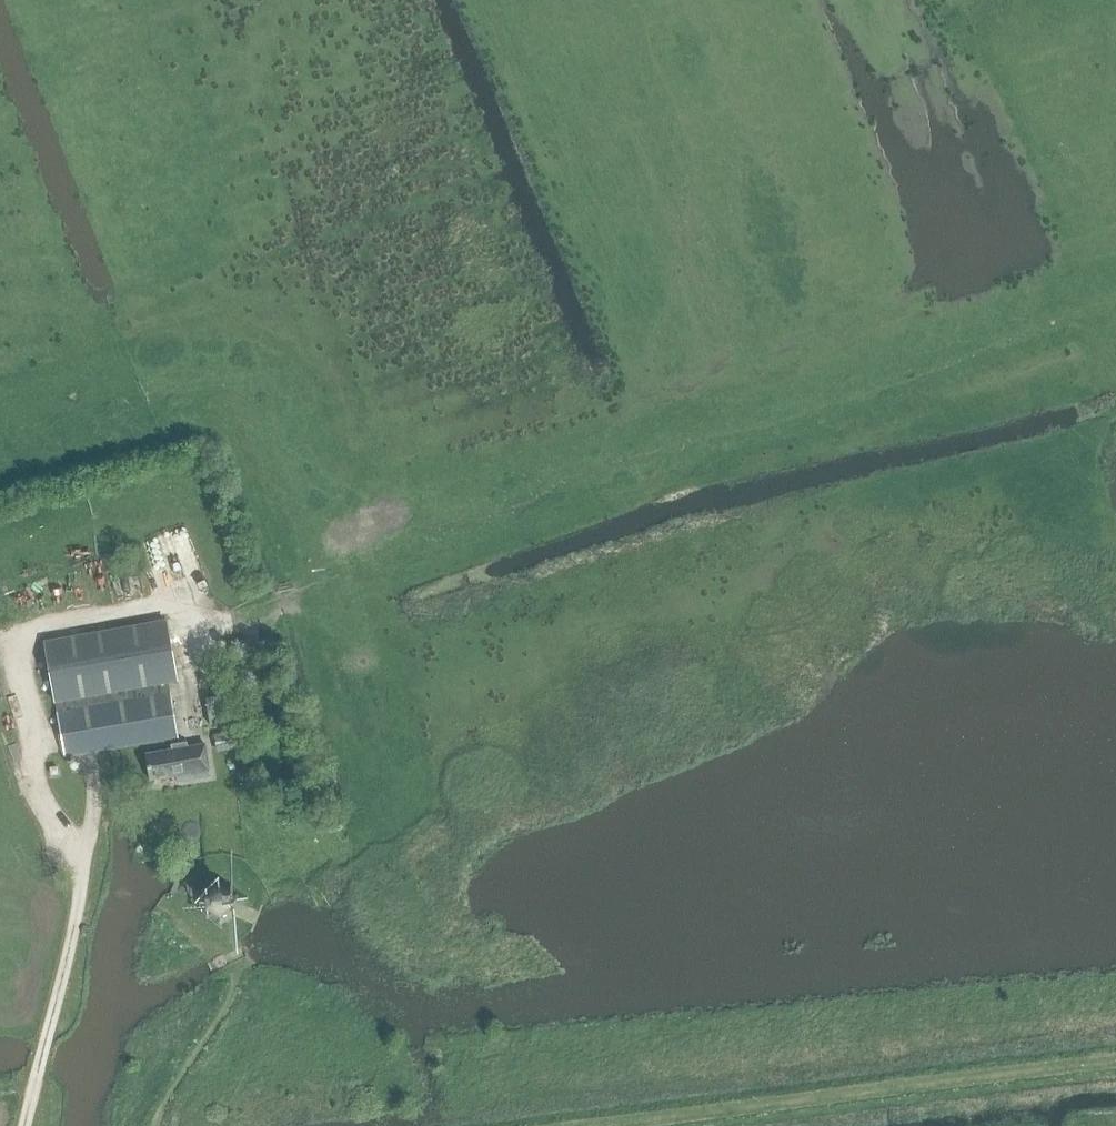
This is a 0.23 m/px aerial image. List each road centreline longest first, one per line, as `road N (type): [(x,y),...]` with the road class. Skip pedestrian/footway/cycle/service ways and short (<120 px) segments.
road 1 (track): [(25,1125),(74,926)]

